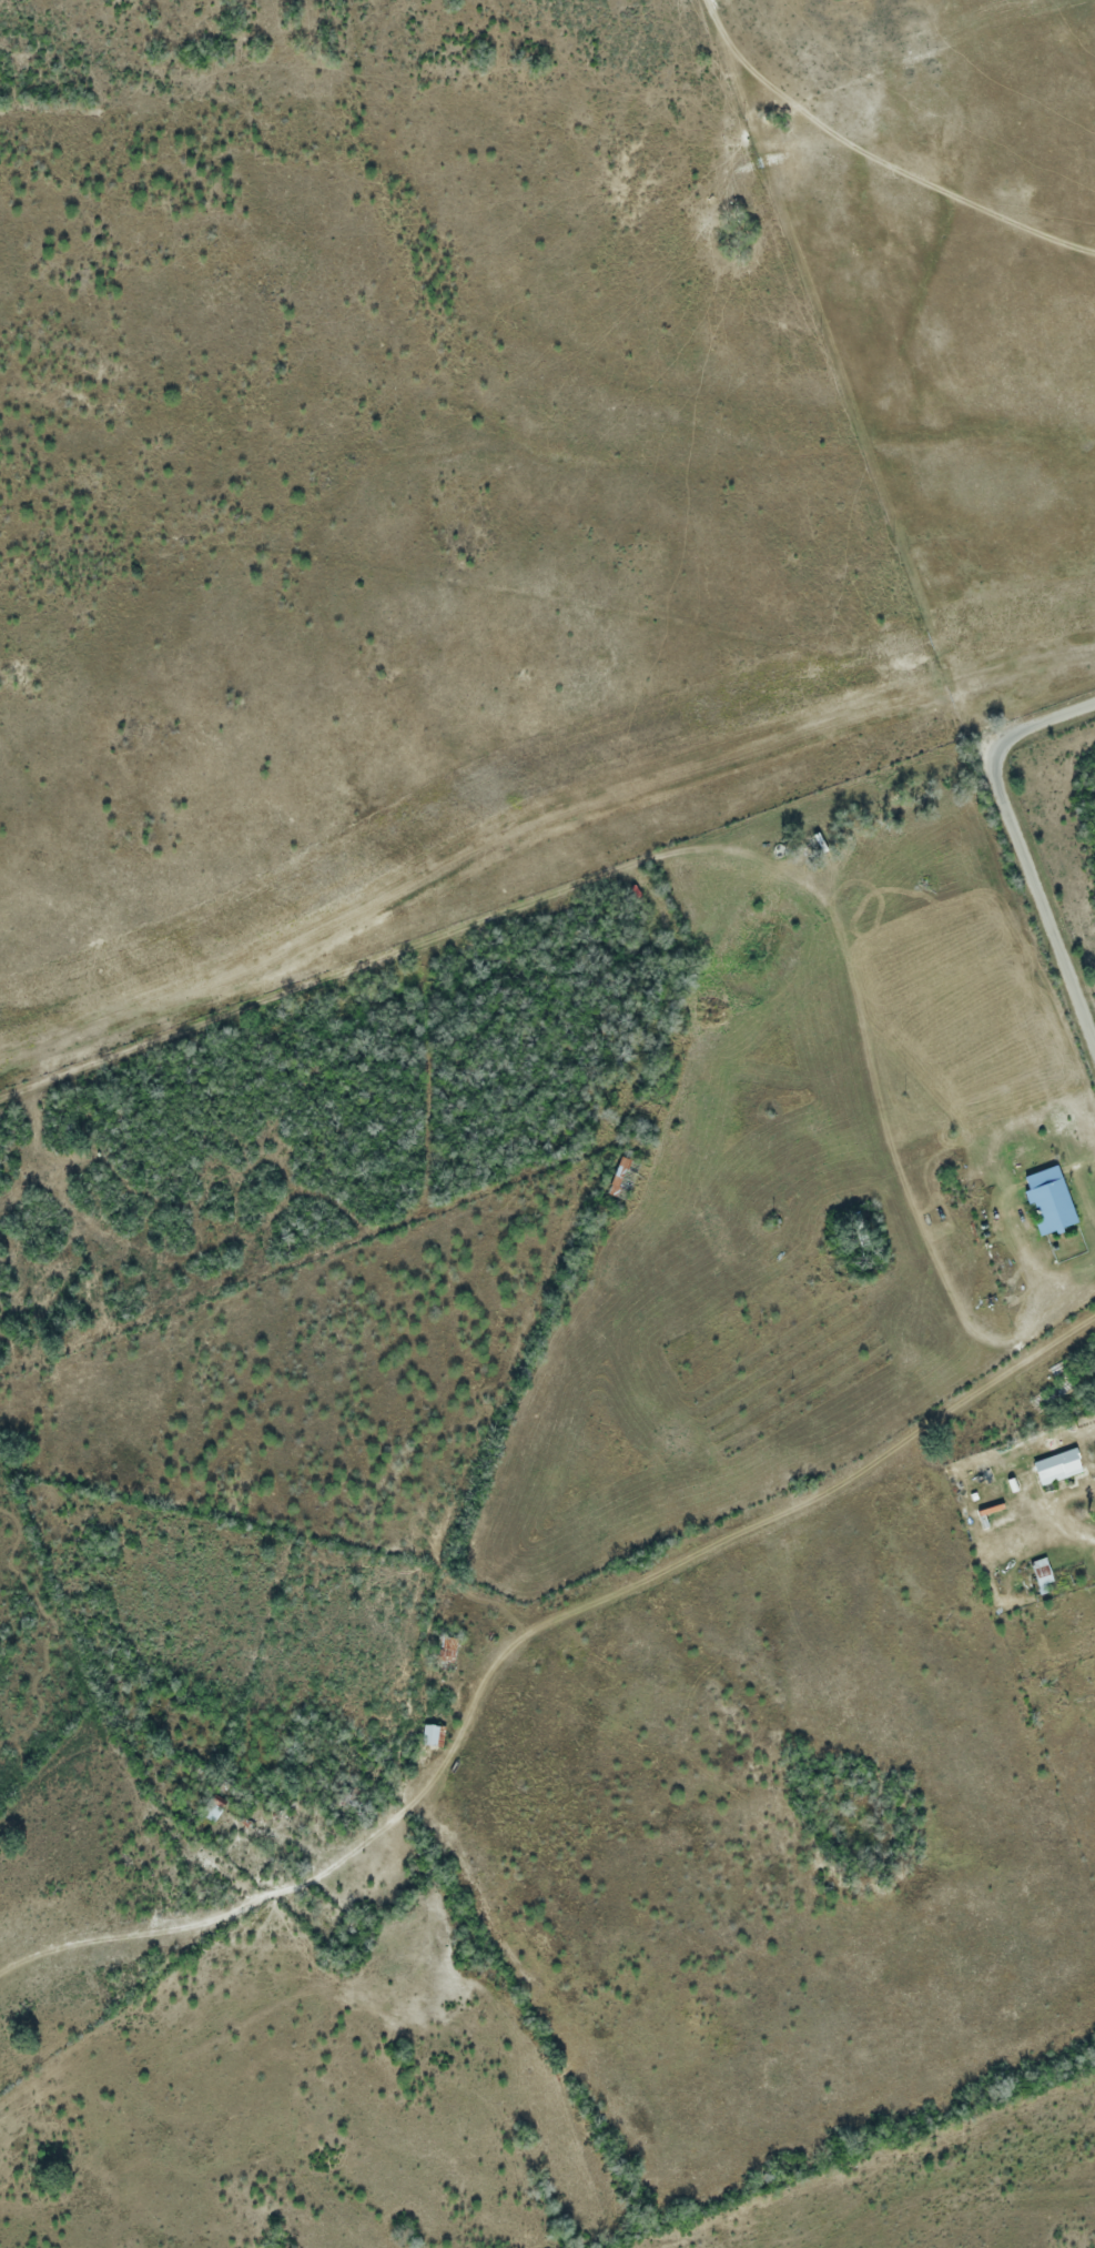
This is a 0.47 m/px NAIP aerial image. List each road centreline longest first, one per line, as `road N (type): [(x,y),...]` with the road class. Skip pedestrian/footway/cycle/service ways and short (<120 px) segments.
road 1 (residential): [(1094,1043),(1000,767),(1014,739),(1094,707)]

